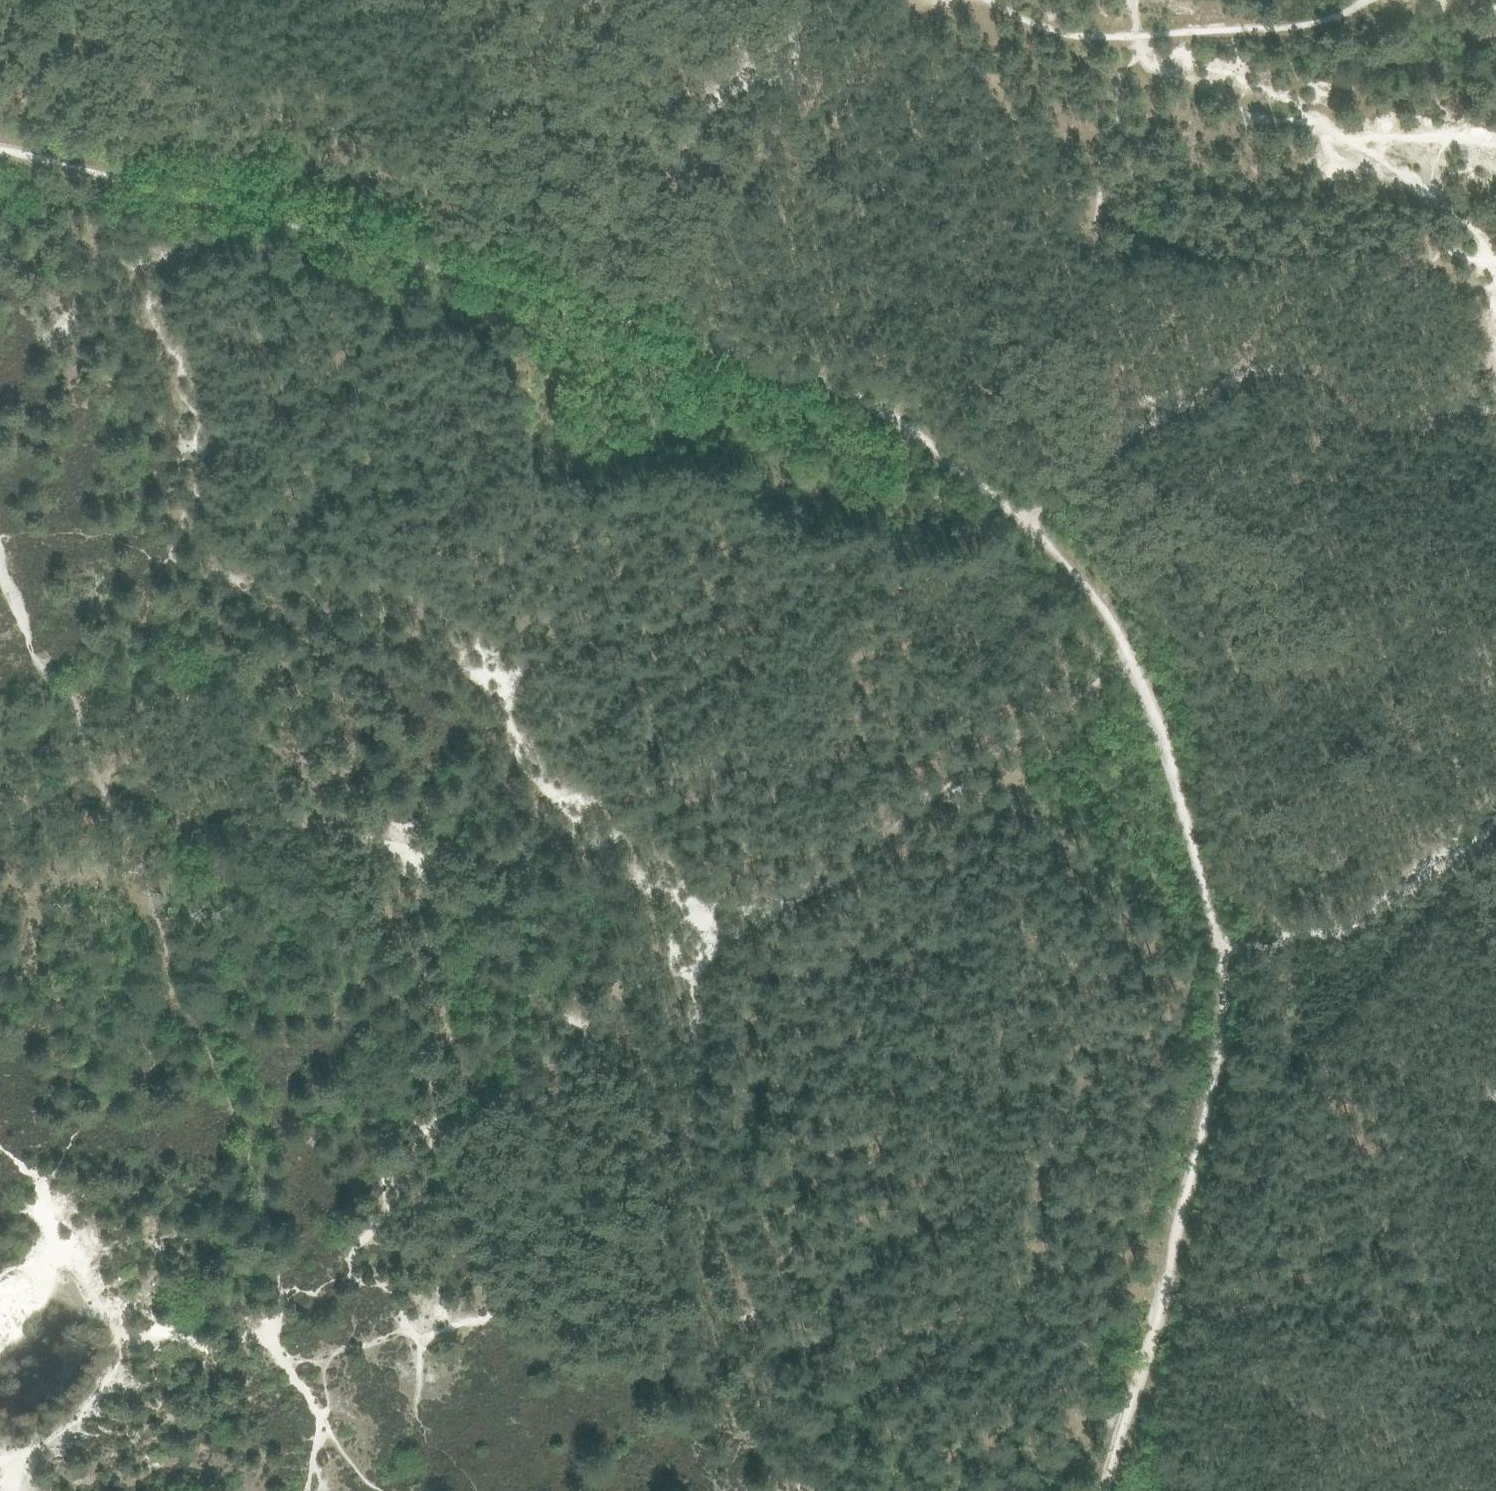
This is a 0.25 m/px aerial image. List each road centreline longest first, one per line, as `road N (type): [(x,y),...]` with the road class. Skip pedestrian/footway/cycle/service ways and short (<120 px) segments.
road 1 (track): [(0,150),(732,351),(867,404),(971,474),(1103,611),(1155,723),(1219,937)]
road 2 (track): [(1219,937),(1217,1045),(1163,1300),(1098,1490)]

